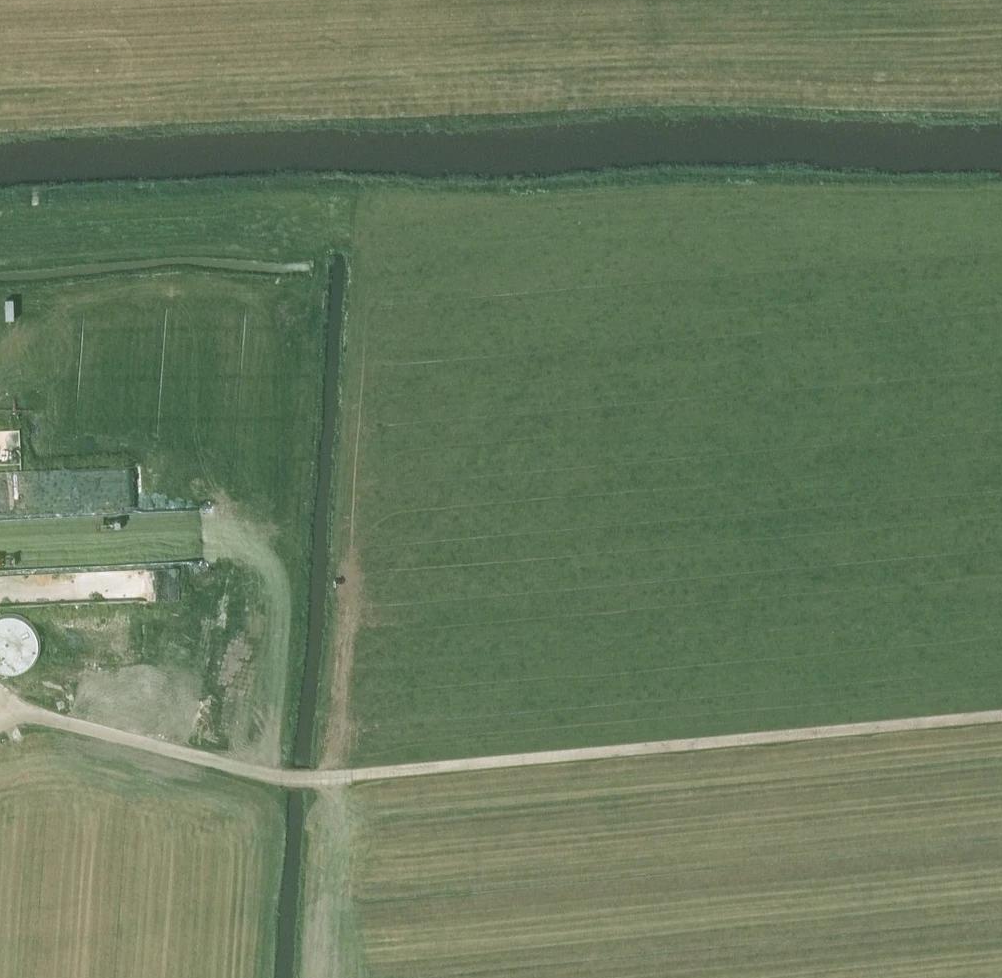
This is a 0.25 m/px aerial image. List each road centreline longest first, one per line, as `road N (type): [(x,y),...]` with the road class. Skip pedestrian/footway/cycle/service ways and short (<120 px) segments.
road 1 (track): [(0,701),(287,778),(1001,715)]

